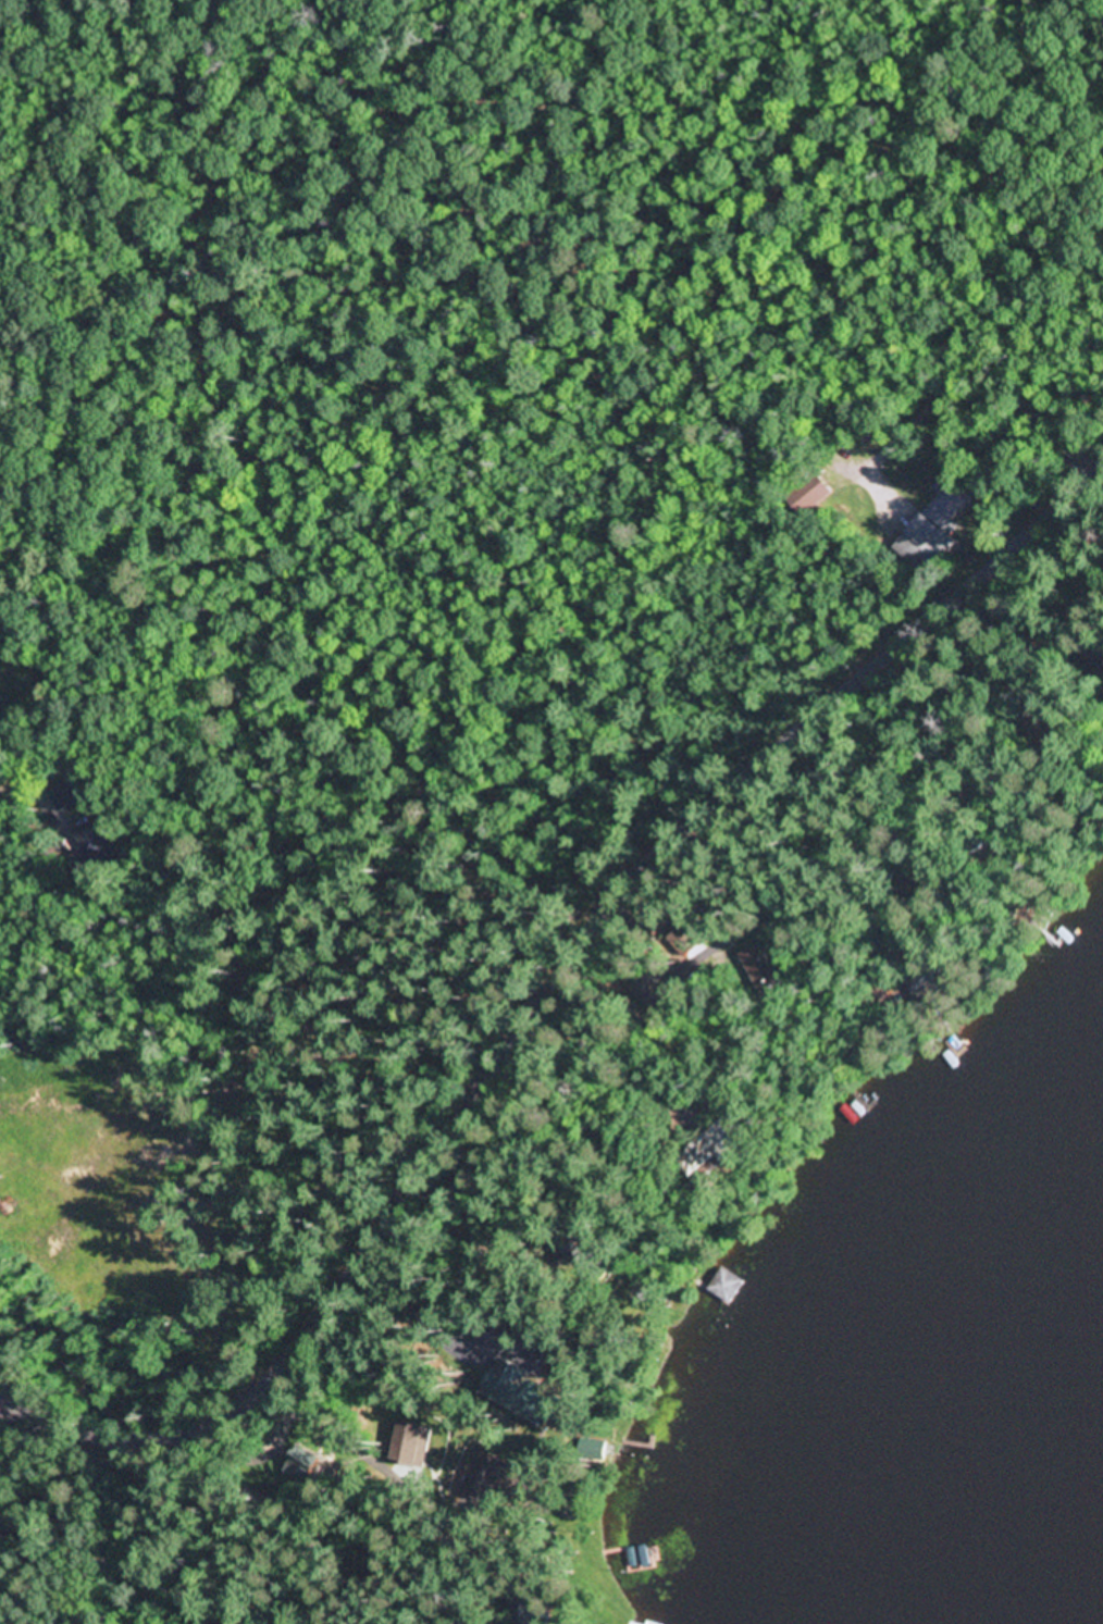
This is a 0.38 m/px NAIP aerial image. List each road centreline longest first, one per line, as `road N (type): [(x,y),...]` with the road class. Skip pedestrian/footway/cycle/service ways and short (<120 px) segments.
road 1 (residential): [(0,1388),(95,1430),(139,1434),(226,1411),(263,1387),(554,1020),(650,877),(784,743),(1102,462)]

